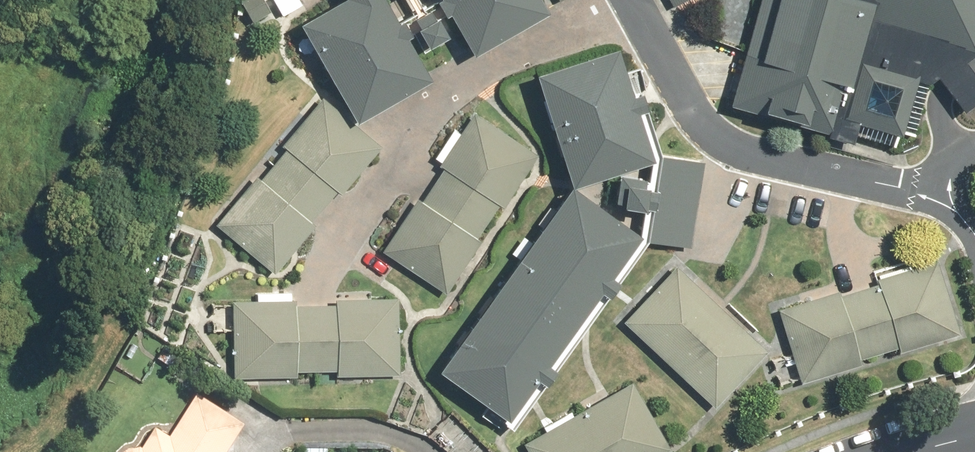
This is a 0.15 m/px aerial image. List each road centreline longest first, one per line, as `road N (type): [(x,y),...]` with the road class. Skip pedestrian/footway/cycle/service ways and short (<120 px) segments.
road 1 (residential): [(637,14),(454,86),(415,127),(314,290)]
road 2 (residential): [(637,14),(718,137),(945,194)]

